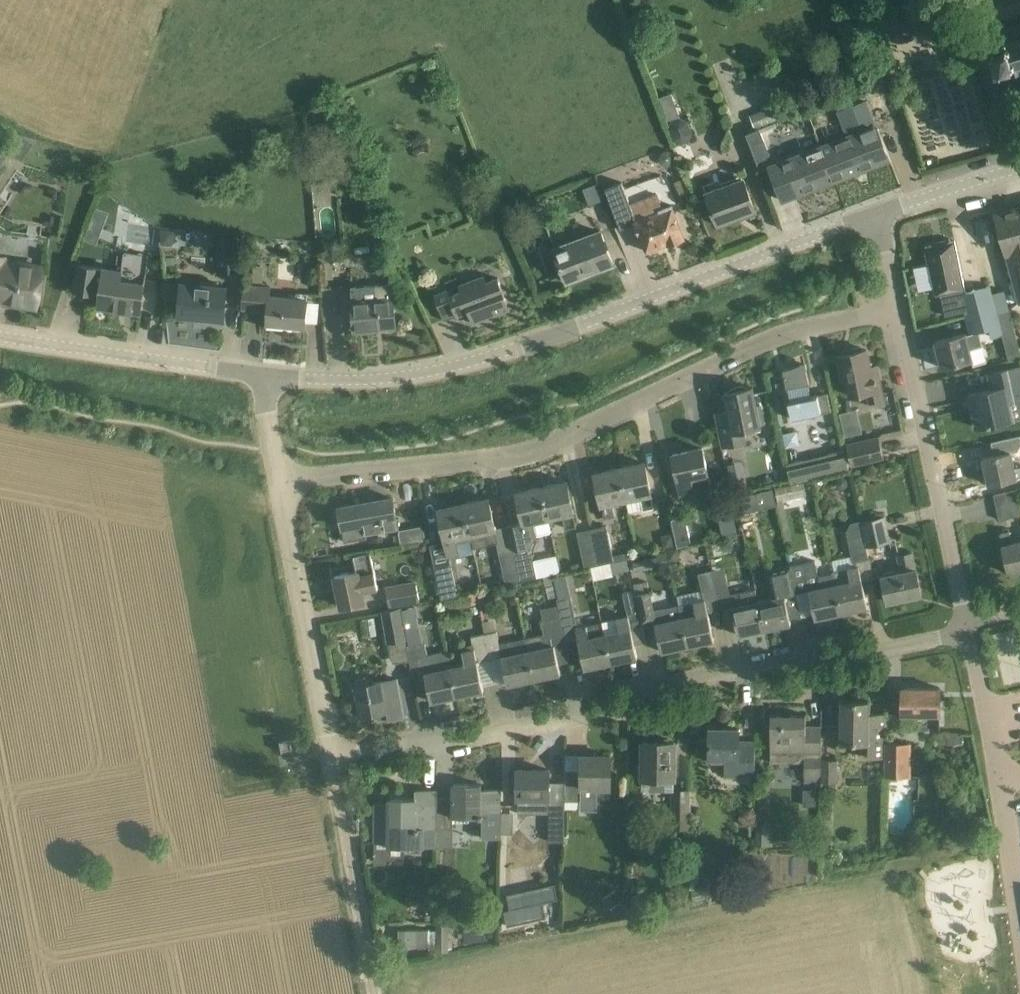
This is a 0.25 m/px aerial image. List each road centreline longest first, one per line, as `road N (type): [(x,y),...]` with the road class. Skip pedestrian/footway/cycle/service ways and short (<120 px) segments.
road 1 (residential): [(334,757),(409,739),(476,738),(790,657),(857,655),(967,623)]
road 2 (residential): [(280,483),(532,448),(789,334),(898,308)]
road 3 (tertiary): [(878,213),(477,360),(409,374),(266,375)]
road 4 (residential): [(967,623),(898,308)]
road 5 (residential): [(334,757),(280,483)]
road 6 (tertiary): [(266,375),(0,337)]
road 7 (unclassified): [(334,757),(374,993)]
road 8 (residential): [(1001,780),(967,623)]
road 9 (tertiary): [(1019,165),(878,213)]

